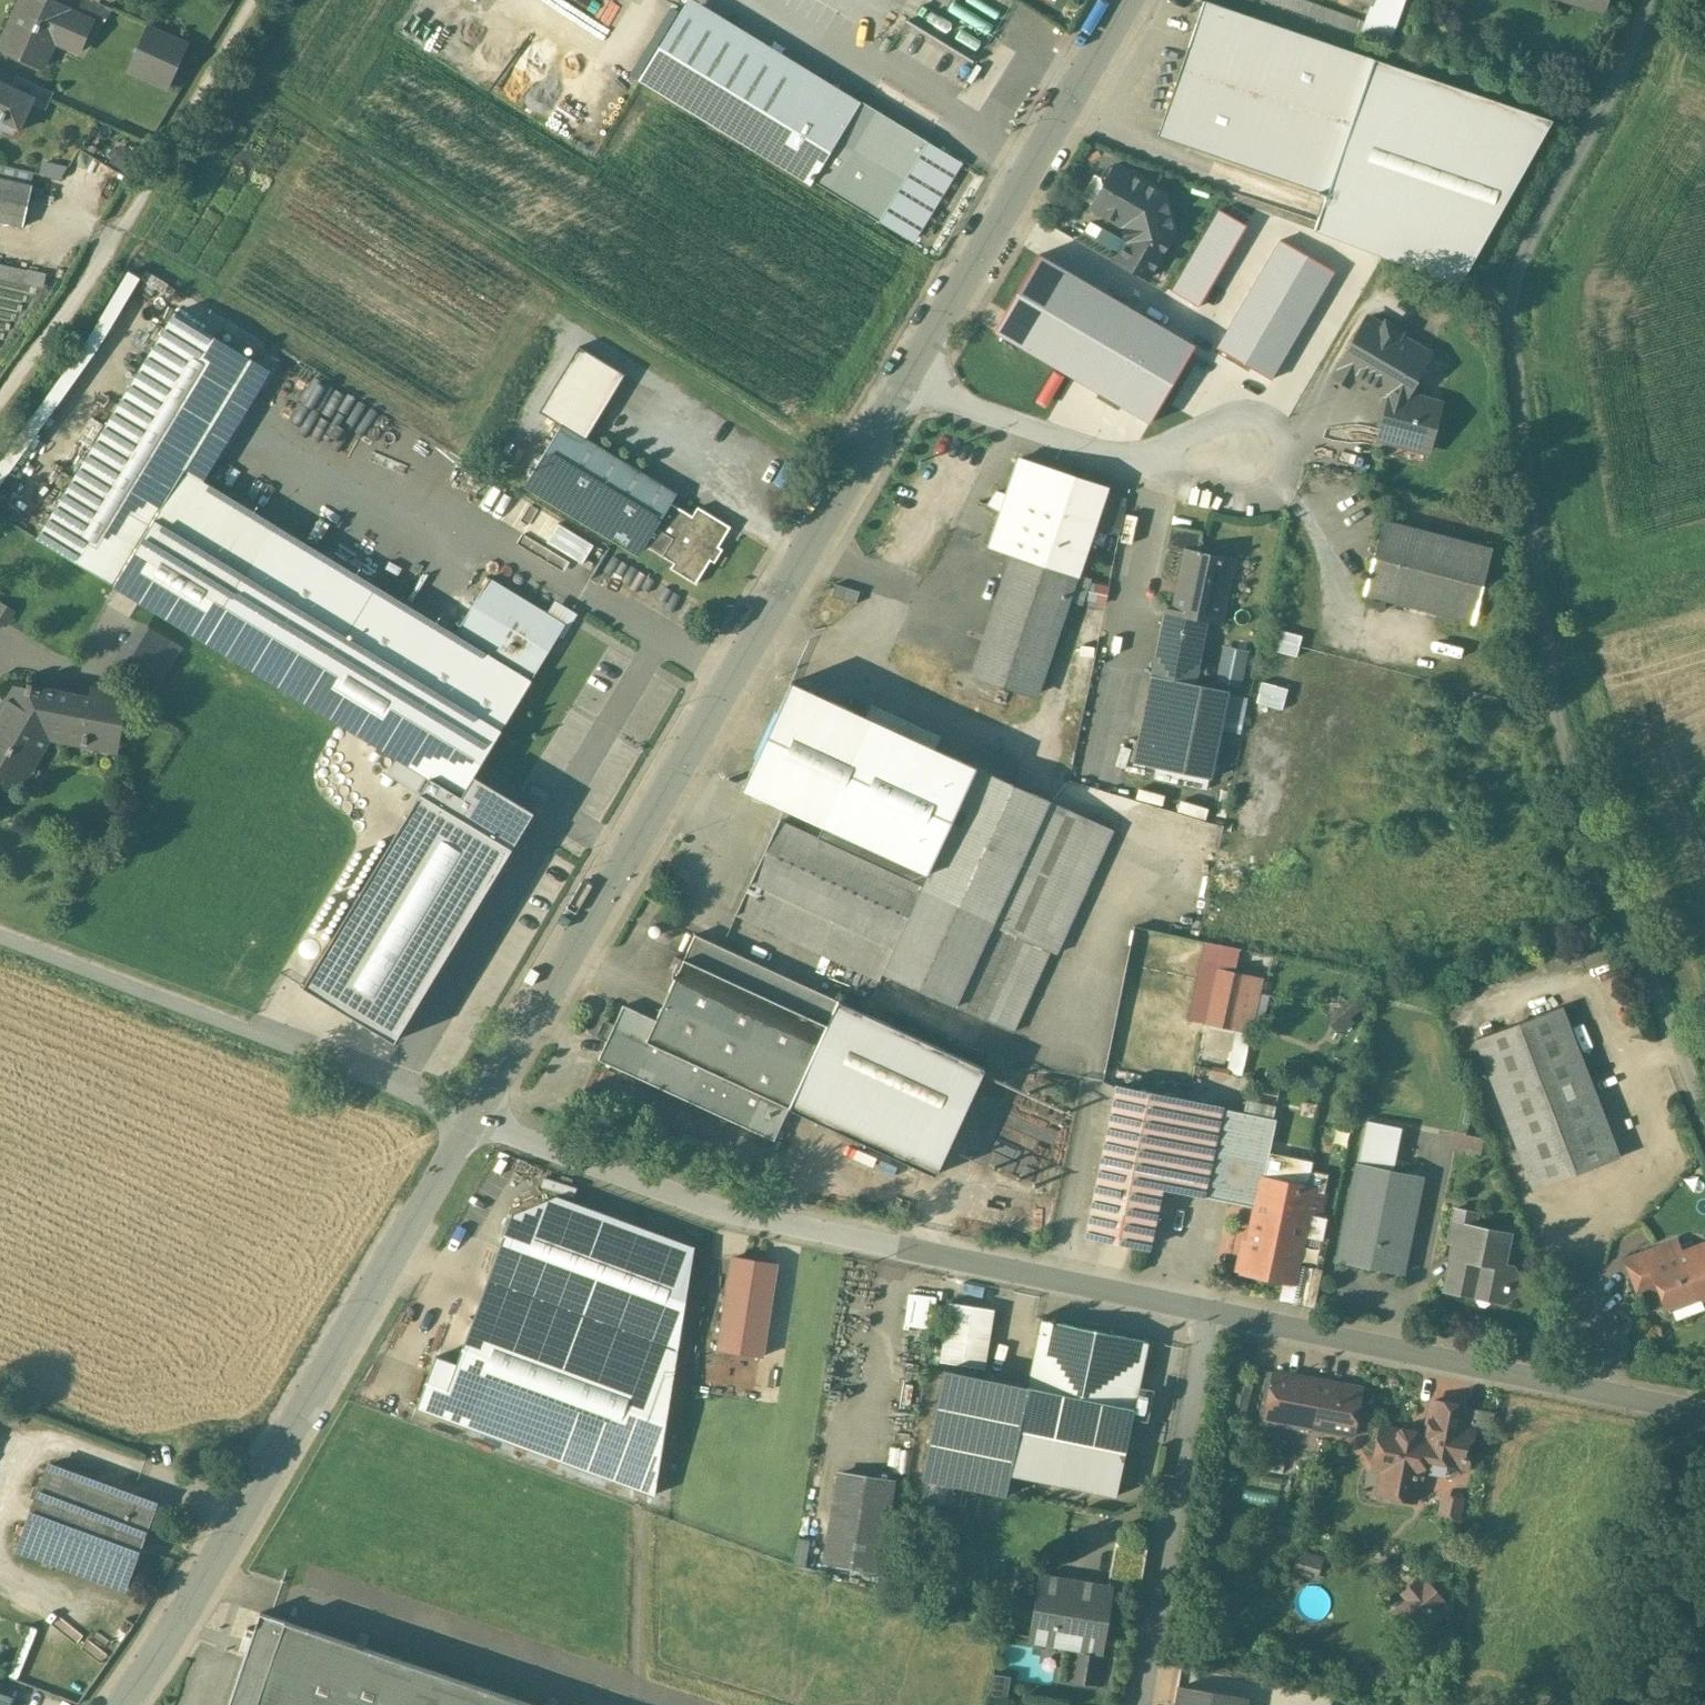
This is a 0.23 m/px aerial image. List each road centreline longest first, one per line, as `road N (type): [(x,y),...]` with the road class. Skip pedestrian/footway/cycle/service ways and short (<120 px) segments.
road 1 (unclassified): [(1704,1118),(1603,861),(1544,682),(1509,312),(1515,271),(1605,110),(1646,0)]
road 2 (residential): [(480,1116),(893,393)]
road 3 (residential): [(480,1116),(761,1209),(1208,1303)]
road 4 (residential): [(121,1704),(480,1116)]
road 5 (residential): [(480,1116),(0,937)]
road 6 (residential): [(1208,1303),(1704,1419)]
road 7 (residential): [(893,393),(1126,0)]
road 8 (unclassified): [(1132,1704),(1208,1303)]
road 9 (residential): [(893,393),(1131,462),(1238,458)]

